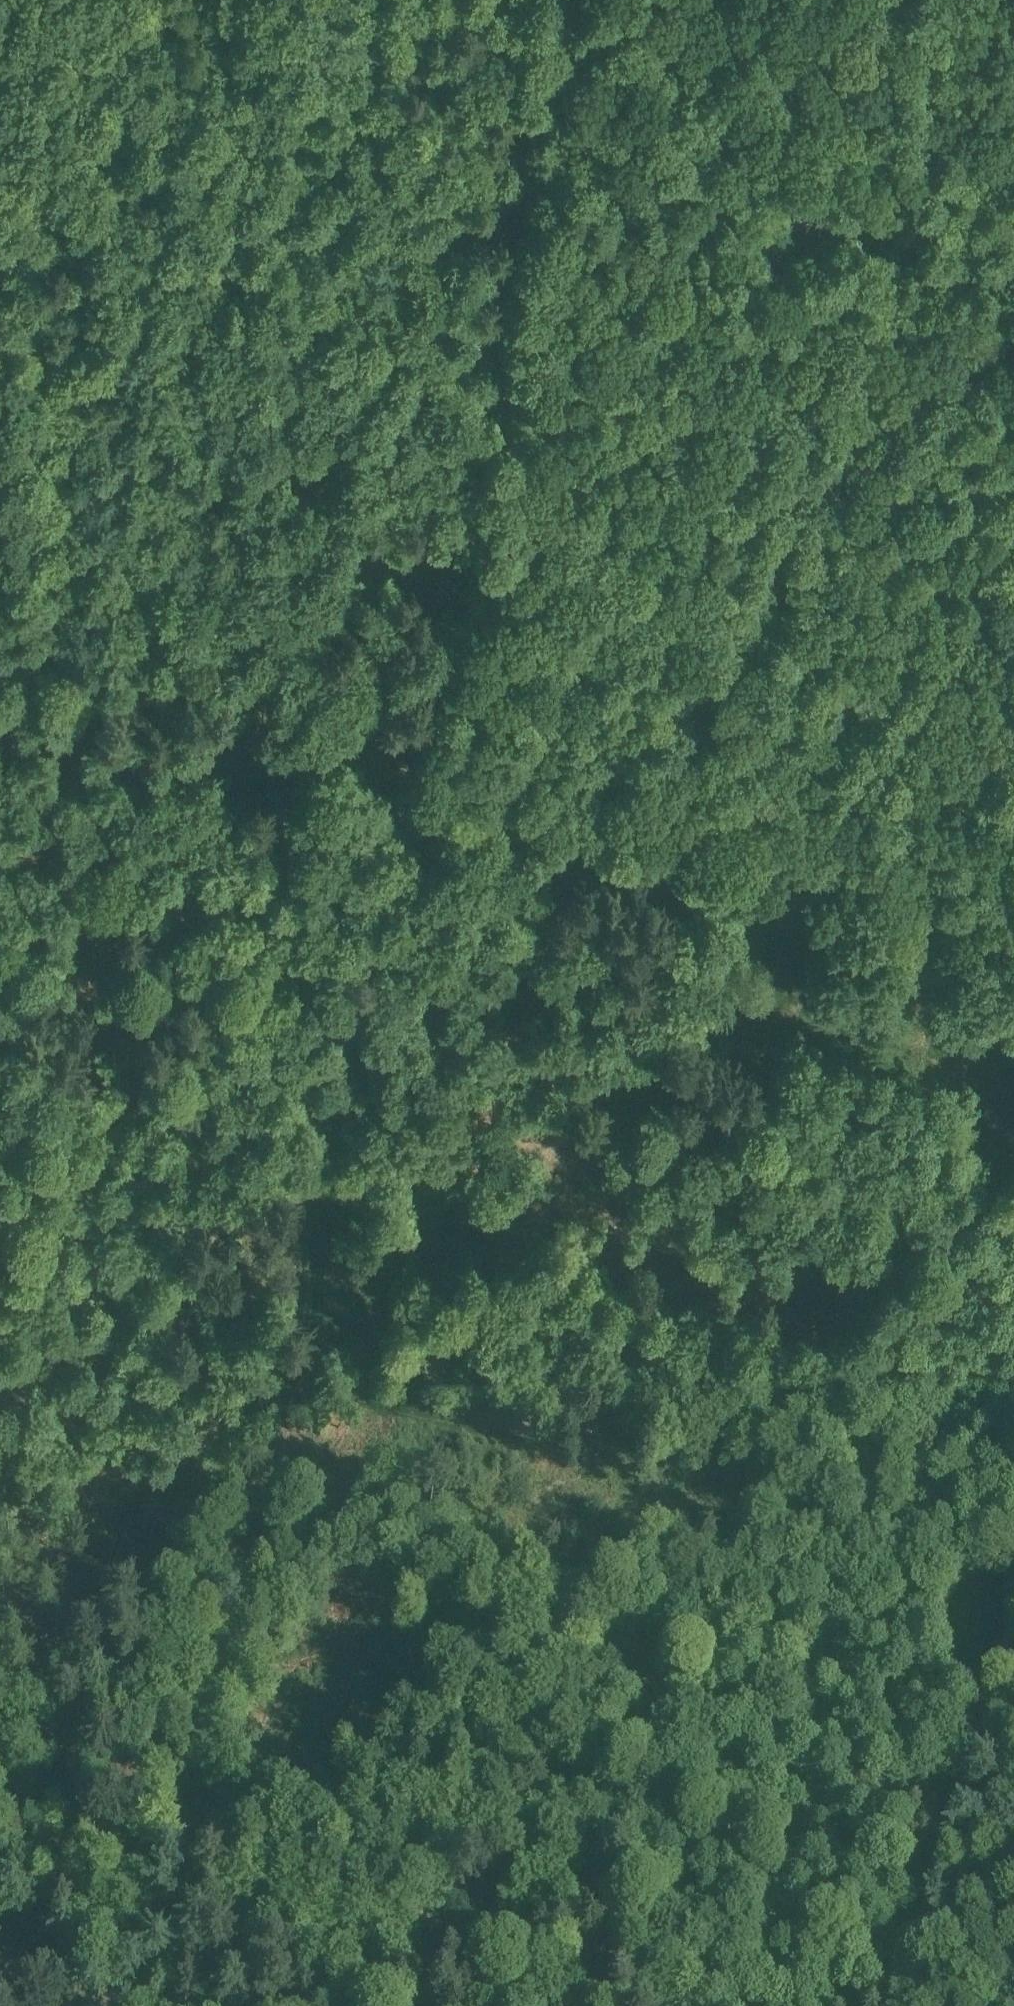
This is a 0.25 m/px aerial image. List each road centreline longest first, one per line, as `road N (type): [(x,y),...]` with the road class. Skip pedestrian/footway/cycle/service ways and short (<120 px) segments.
road 1 (track): [(1013,963),(0,513)]
road 2 (track): [(893,2005),(1013,1624)]
road 3 (track): [(171,2005),(0,1954)]

